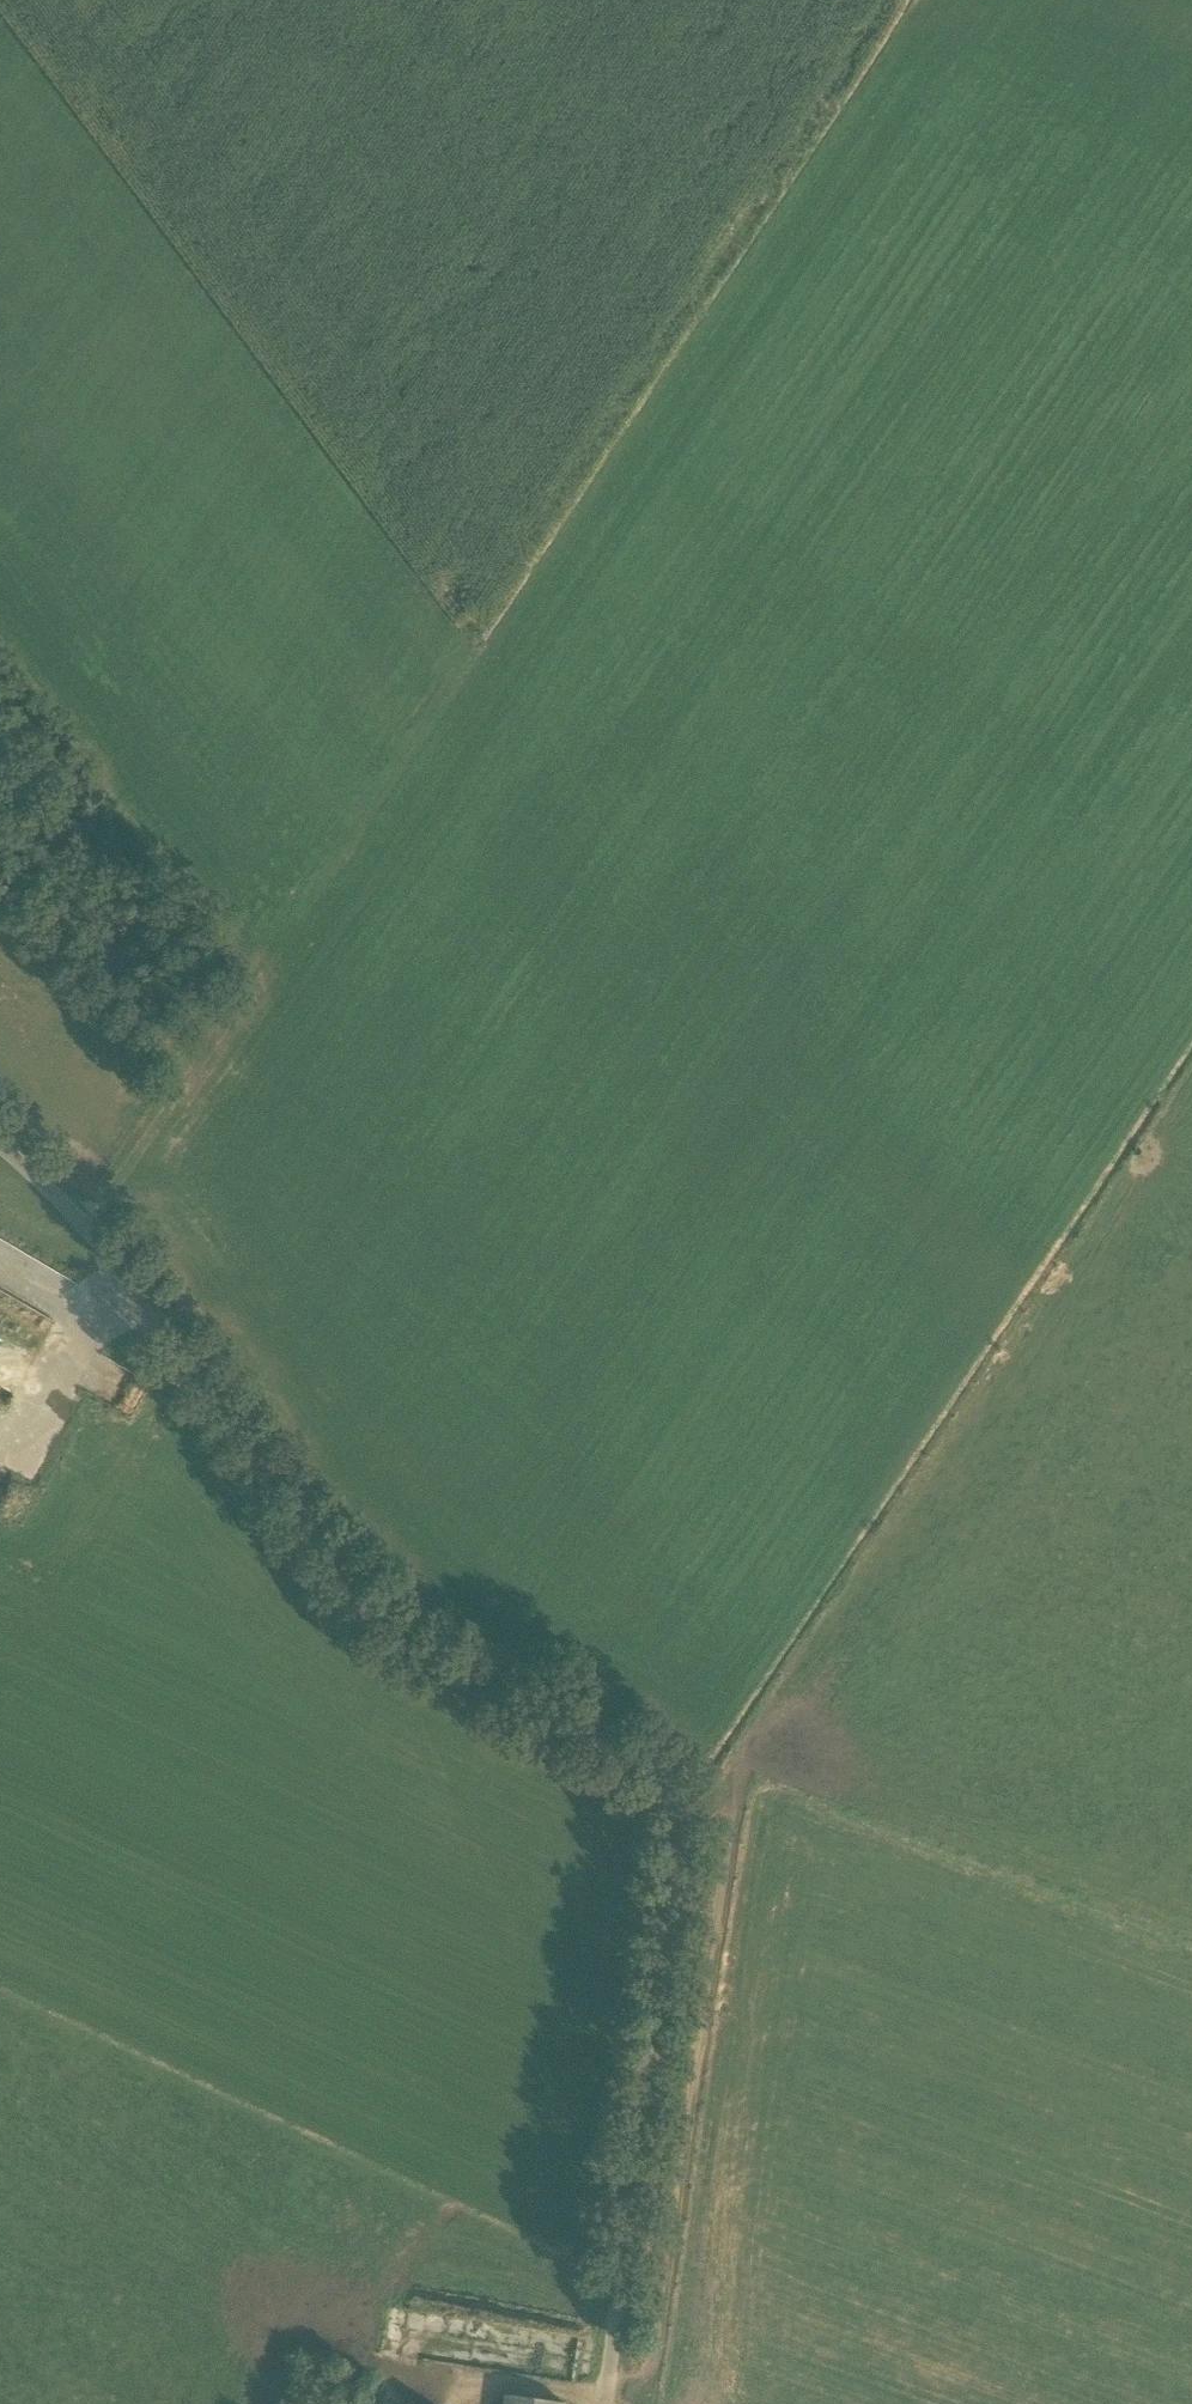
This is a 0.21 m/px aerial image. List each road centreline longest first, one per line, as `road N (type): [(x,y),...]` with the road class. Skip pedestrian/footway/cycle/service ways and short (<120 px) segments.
road 1 (unclassified): [(605,2403),(681,1850),(679,1798),(619,1745),(491,1696),(414,1651),(340,1568),(80,1223),(0,1148)]
road 2 (track): [(80,1223),(585,480),(887,10)]

